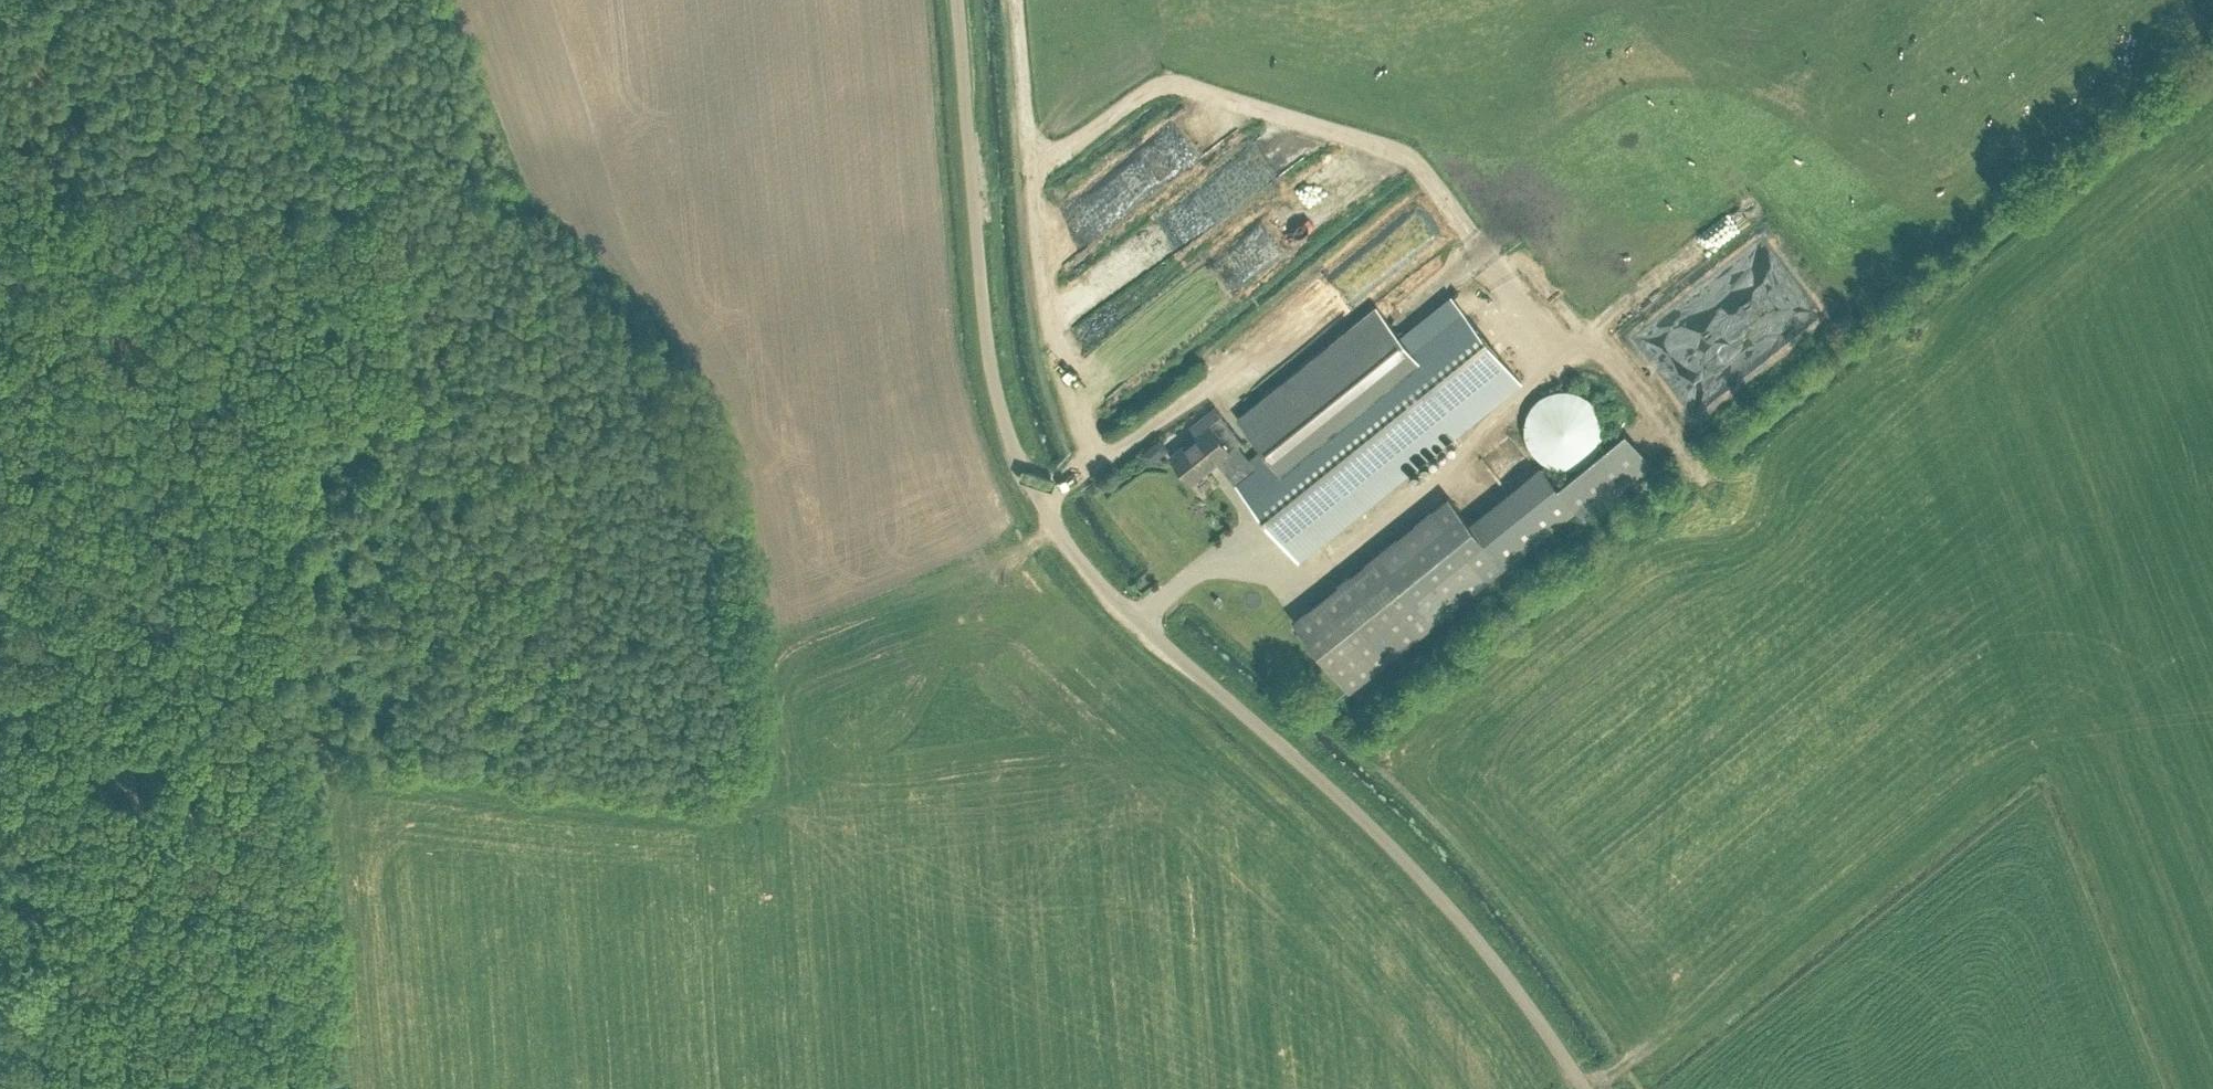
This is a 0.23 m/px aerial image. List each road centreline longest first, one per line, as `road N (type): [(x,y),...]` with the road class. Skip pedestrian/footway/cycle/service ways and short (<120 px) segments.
road 1 (unclassified): [(1584,1088),(1492,954),(1415,867),(1106,587),(1014,446),(986,330),(957,0)]
road 2 (track): [(1018,0),(1034,181)]

